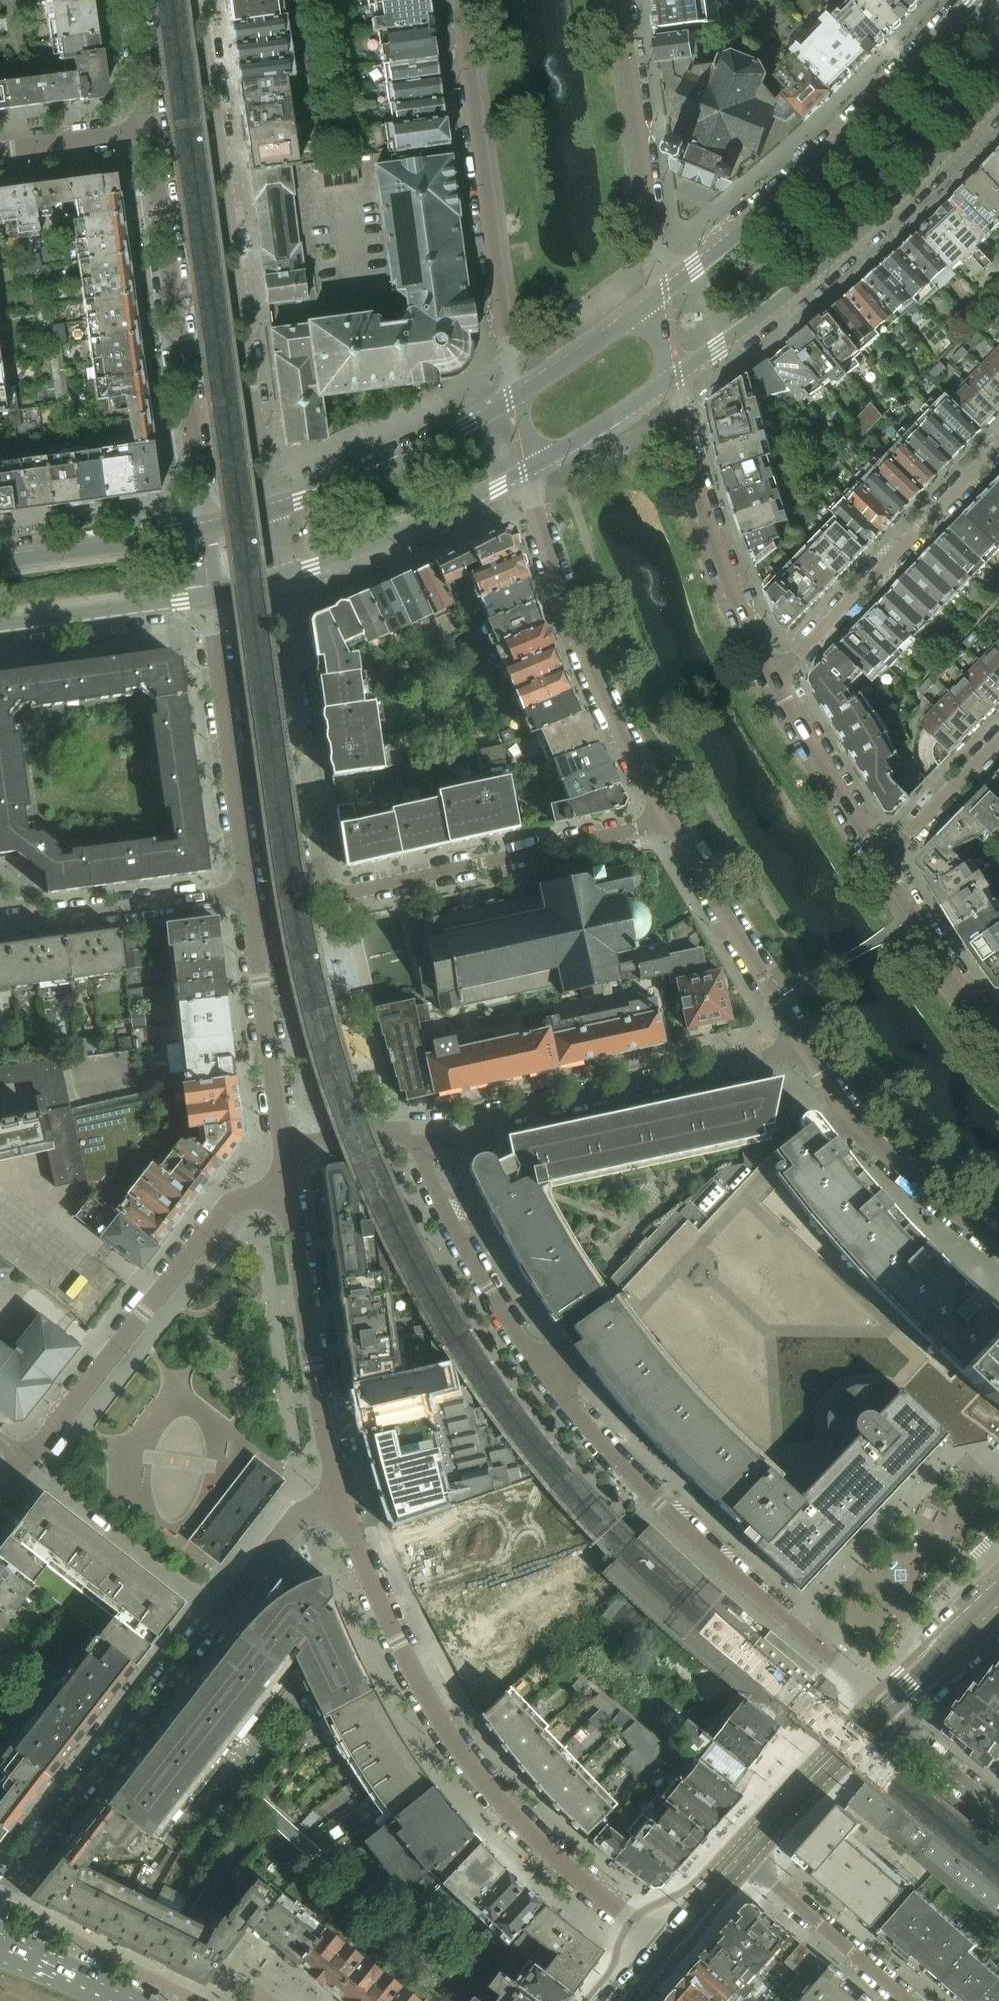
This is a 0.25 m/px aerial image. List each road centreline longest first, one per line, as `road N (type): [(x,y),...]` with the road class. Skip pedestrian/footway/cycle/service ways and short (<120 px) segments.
road 1 (residential): [(887,1708),(642,1487),(545,1372),(467,1253),(409,1133)]
road 2 (residential): [(673,819),(336,893),(319,865),(280,578)]
road 3 (residential): [(664,1943),(577,1881),(476,1776),(398,1642),(337,1497)]
road 4 (residential): [(337,1497),(281,1537),(0,1896)]
road 5 (residential): [(269,511),(200,0)]
road 6 (residential): [(672,377),(811,277),(998,92)]
road 7 (residential): [(977,0),(867,115),(661,293)]
road 8 (residential): [(409,1133),(808,1048)]
road 9 (residential): [(206,529),(149,127)]
road 10 (residential): [(458,0),(513,399)]
road 11 (residential): [(29,1462),(231,1205),(288,1189)]
road 12 (residential): [(531,470),(589,655),(673,819)]
road 13 (residential): [(773,678),(998,447)]
road 14 (residential): [(773,678),(707,525),(672,377)]
road 15 (residential): [(337,1497),(288,1189)]
road 16 (residential): [(251,894),(209,598)]
road 17 (residential): [(661,293),(621,0)]
road 18 (residential): [(808,1048),(861,1121),(998,1247)]
road 19 (residential): [(280,578),(372,549),(531,470)]
road 20 (residential): [(513,399),(341,487),(269,511)]
road 21 (residential): [(673,819),(808,1048)]
road 22 (residential): [(283,1148),(251,894)]
road 23 (residential): [(251,894),(0,926)]
road 24 (residential): [(743,1855),(914,2000)]
road 25 (residential): [(877,865),(773,678)]
road 26 (residential): [(0,628),(209,598)]
road 27 (residential): [(206,529),(0,564)]
road 28 (residential): [(998,1032),(877,865)]
road 29 (residential): [(661,293),(513,399)]
road 30 (residential): [(877,865),(998,739)]
road 31 (residential): [(531,470),(672,377)]
road 32 (tertiary): [(887,1708),(998,1604)]
road 33 (residential): [(998,1812),(887,1708)]
road 34 (residential): [(0,150),(149,127)]
road 35 (tertiary): [(839,1755),(743,1855)]
road 36 (secondary): [(116,2000),(0,1943)]
road 37 (residential): [(149,127),(133,0)]
road 38 (residential): [(283,1148),(378,1131),(409,1133)]

